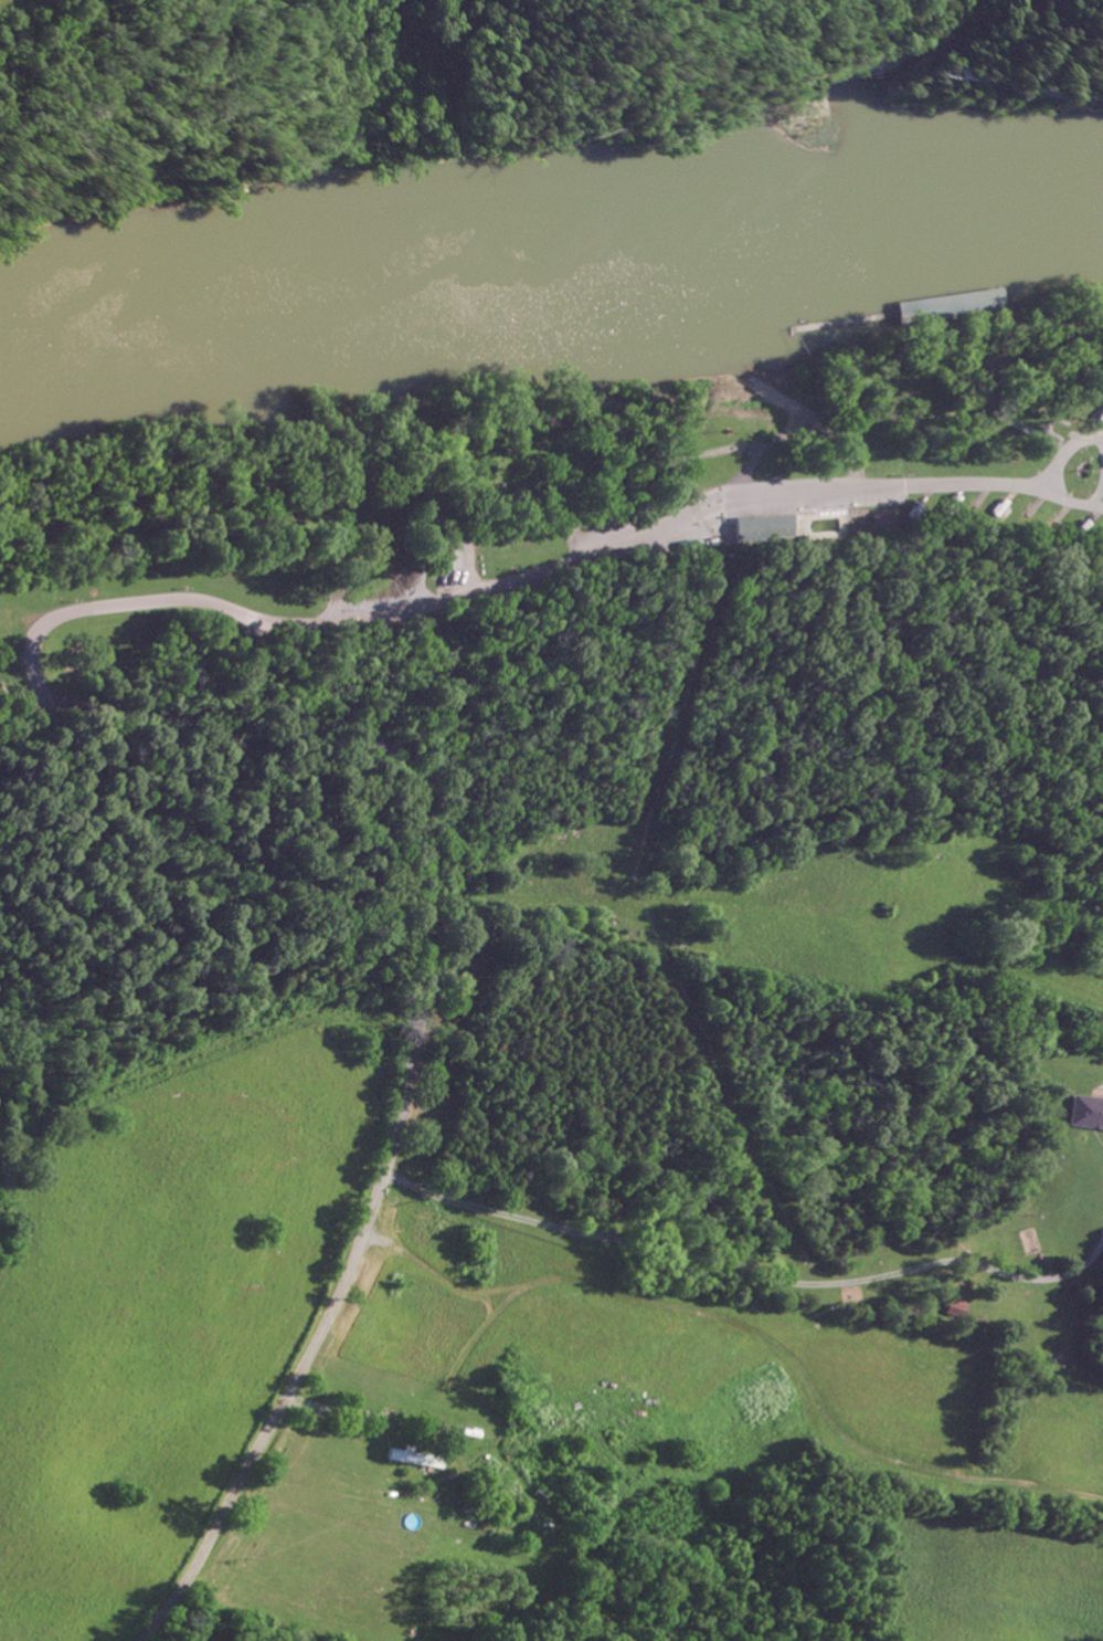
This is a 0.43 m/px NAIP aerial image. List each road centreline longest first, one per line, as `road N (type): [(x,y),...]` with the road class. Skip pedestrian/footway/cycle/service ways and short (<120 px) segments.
road 1 (residential): [(134,1640),(184,1576),(291,1370),(381,1171),(413,1022),(406,781),(376,732),(286,715),(70,713),(36,695)]
road 2 (residential): [(36,695),(34,629),(68,612),(195,598),(274,622),(351,621),(722,509),(952,478),(1041,483)]

